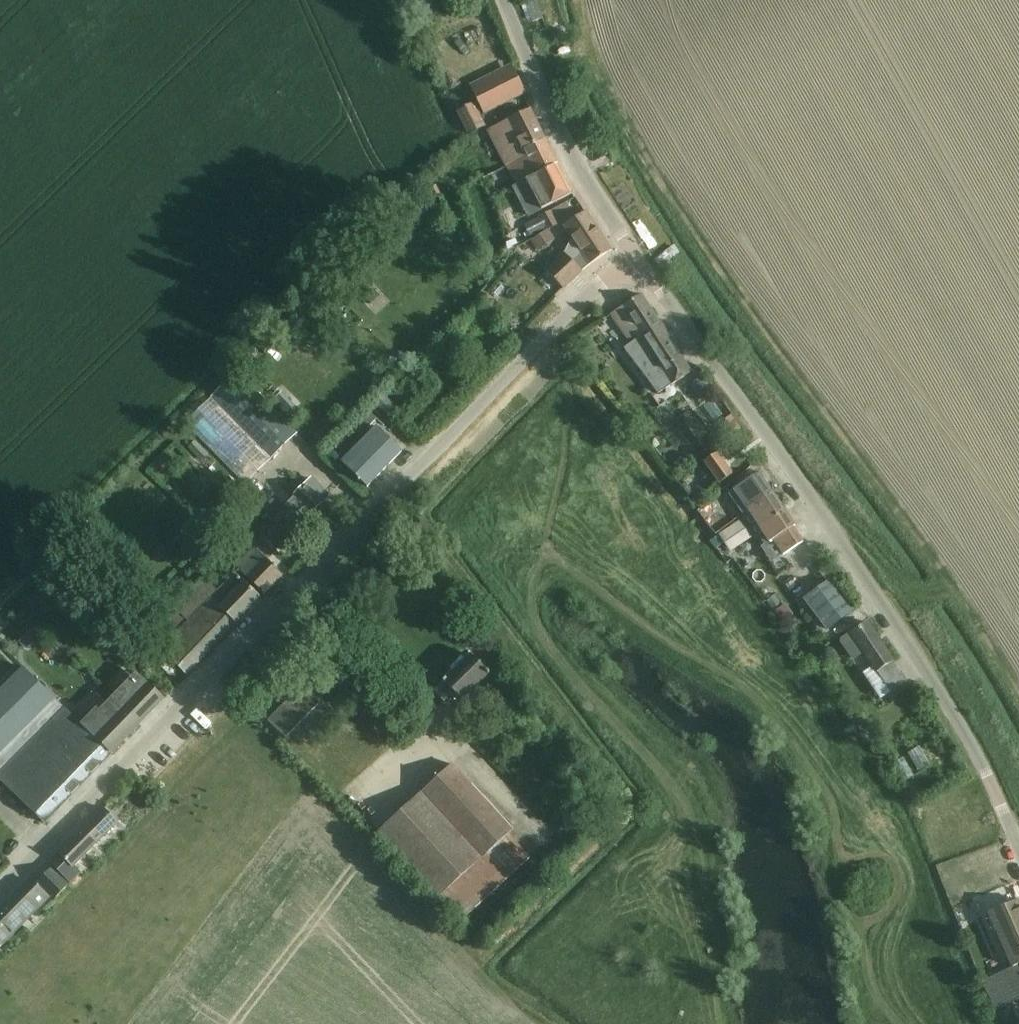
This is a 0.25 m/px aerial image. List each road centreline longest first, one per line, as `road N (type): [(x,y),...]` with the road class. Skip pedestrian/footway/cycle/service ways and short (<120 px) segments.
road 1 (unclassified): [(0,892),(566,316),(634,257)]
road 2 (unclassified): [(1018,852),(959,720),(634,257)]
road 3 (unclassified): [(634,257),(545,99),(504,0)]

